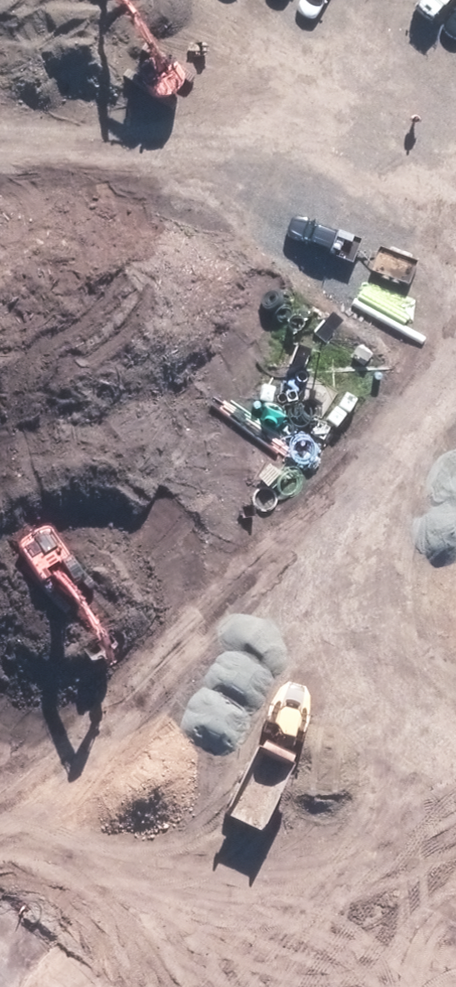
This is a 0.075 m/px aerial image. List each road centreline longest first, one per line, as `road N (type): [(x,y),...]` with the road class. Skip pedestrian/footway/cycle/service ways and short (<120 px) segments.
road 1 (residential): [(455,132),(201,652)]
road 2 (residential): [(201,652),(0,930)]
road 3 (residential): [(455,779),(201,652)]
road 4 (residential): [(201,652),(0,544)]
road 5 (residential): [(0,212),(37,140),(23,77),(0,65)]

